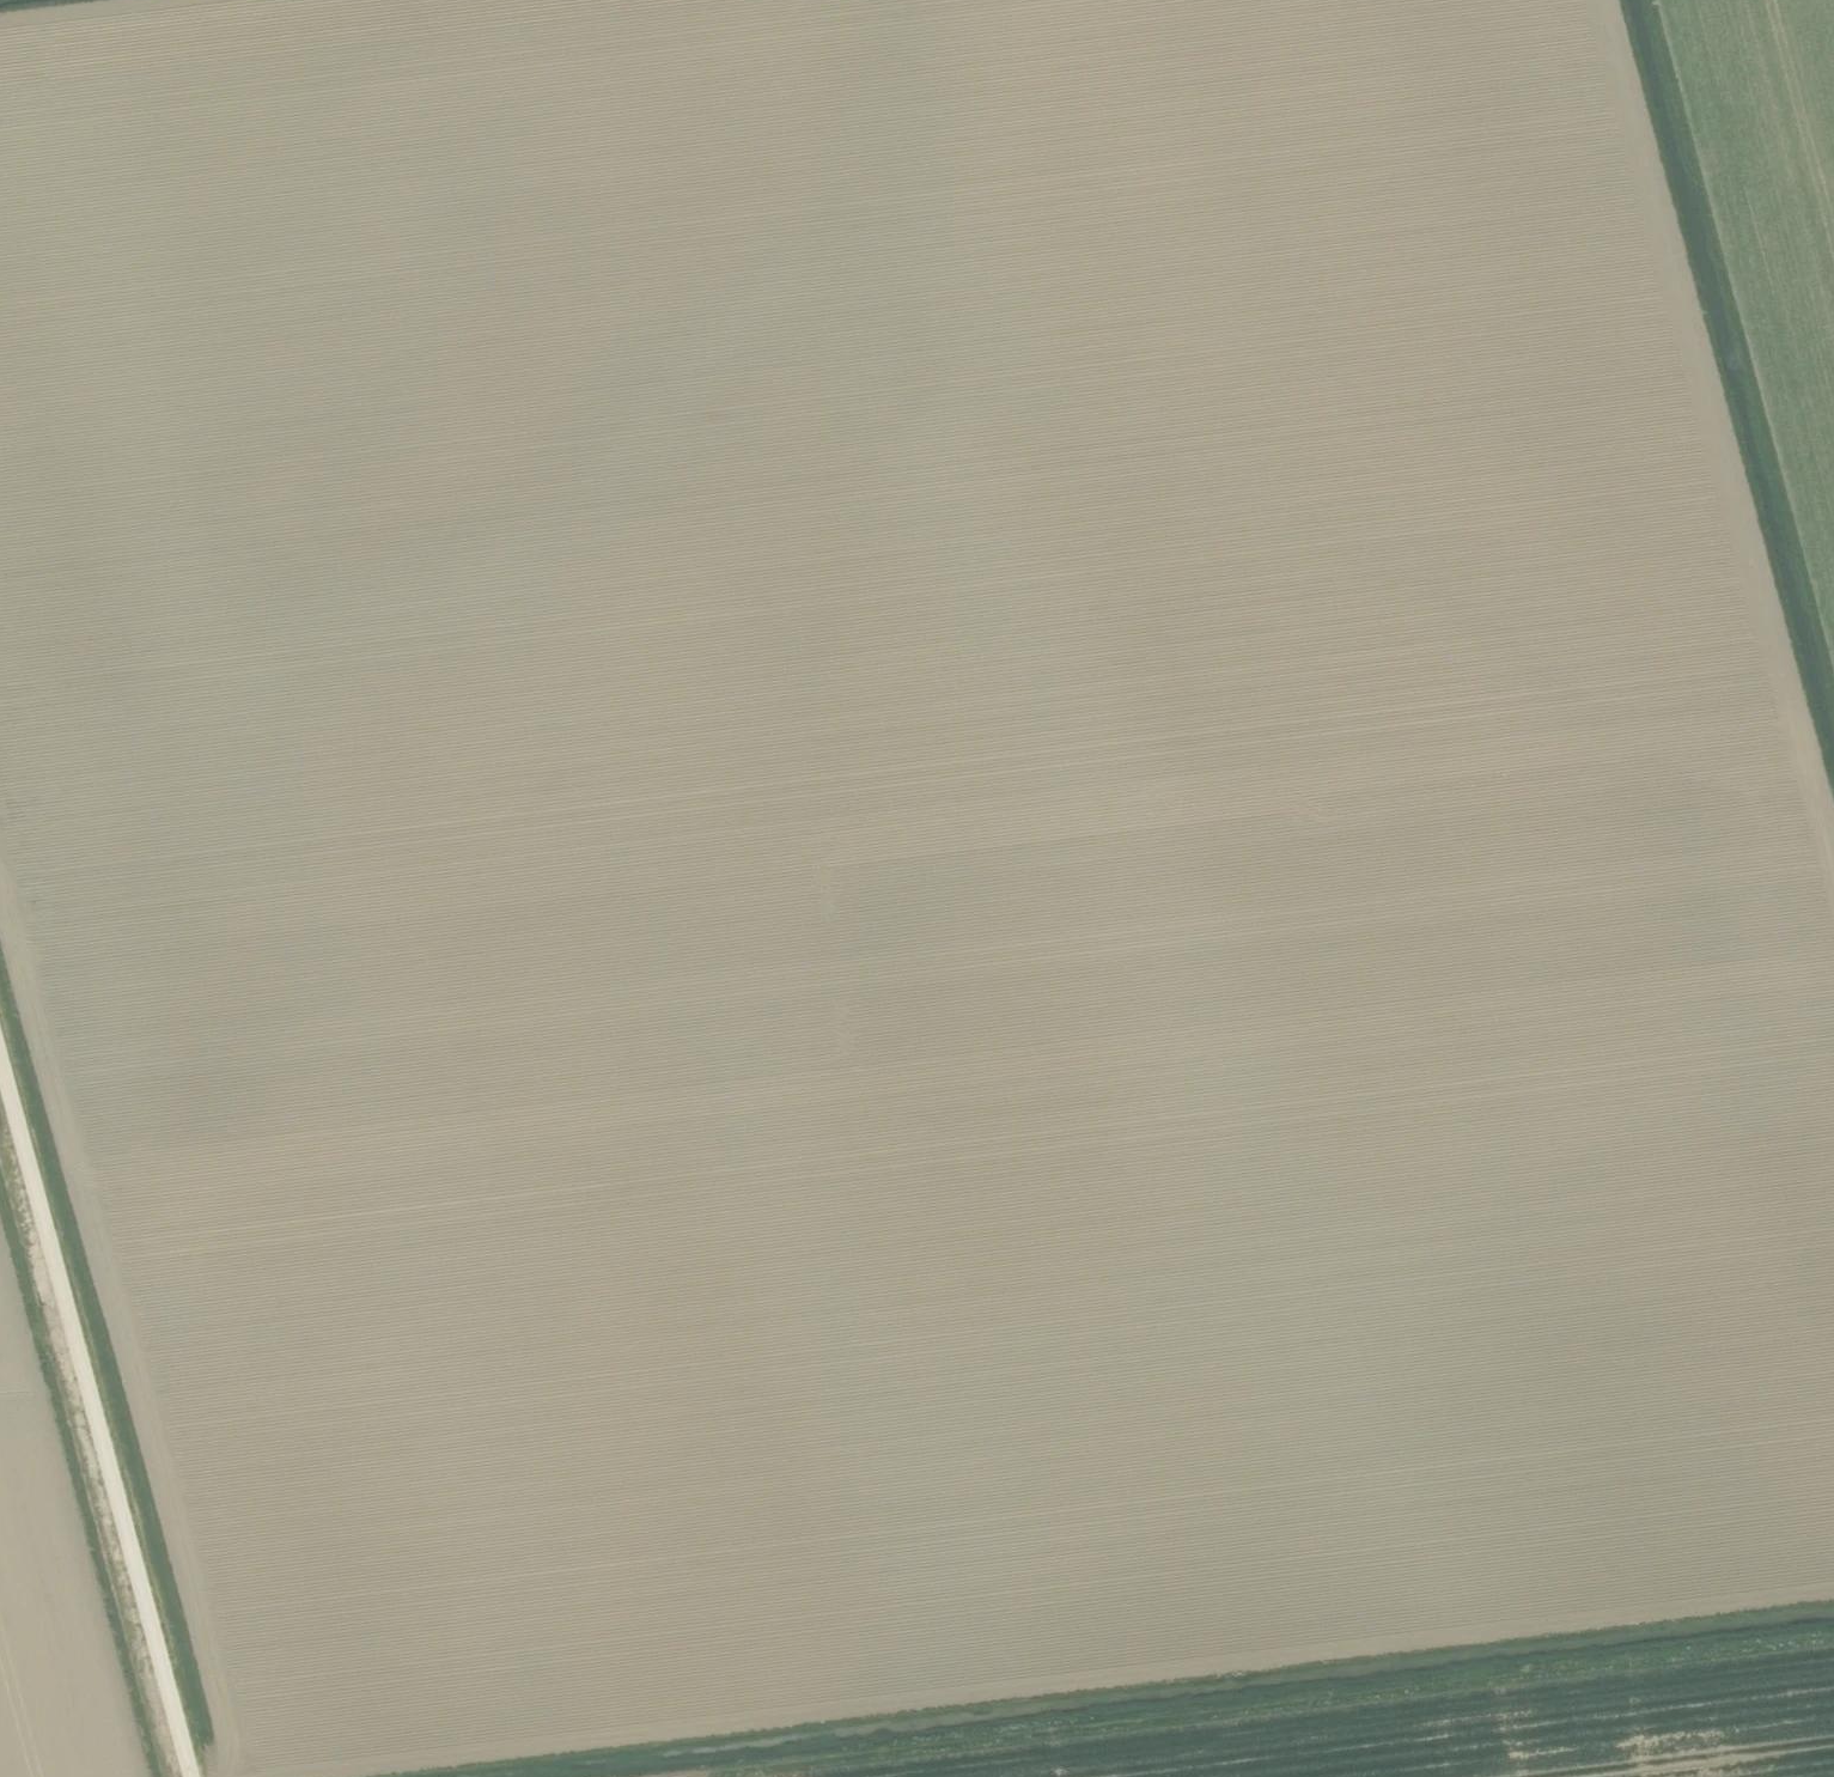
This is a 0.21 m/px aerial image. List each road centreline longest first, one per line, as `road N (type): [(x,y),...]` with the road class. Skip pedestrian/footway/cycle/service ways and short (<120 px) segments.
road 1 (track): [(0,1045),(192,1776)]

